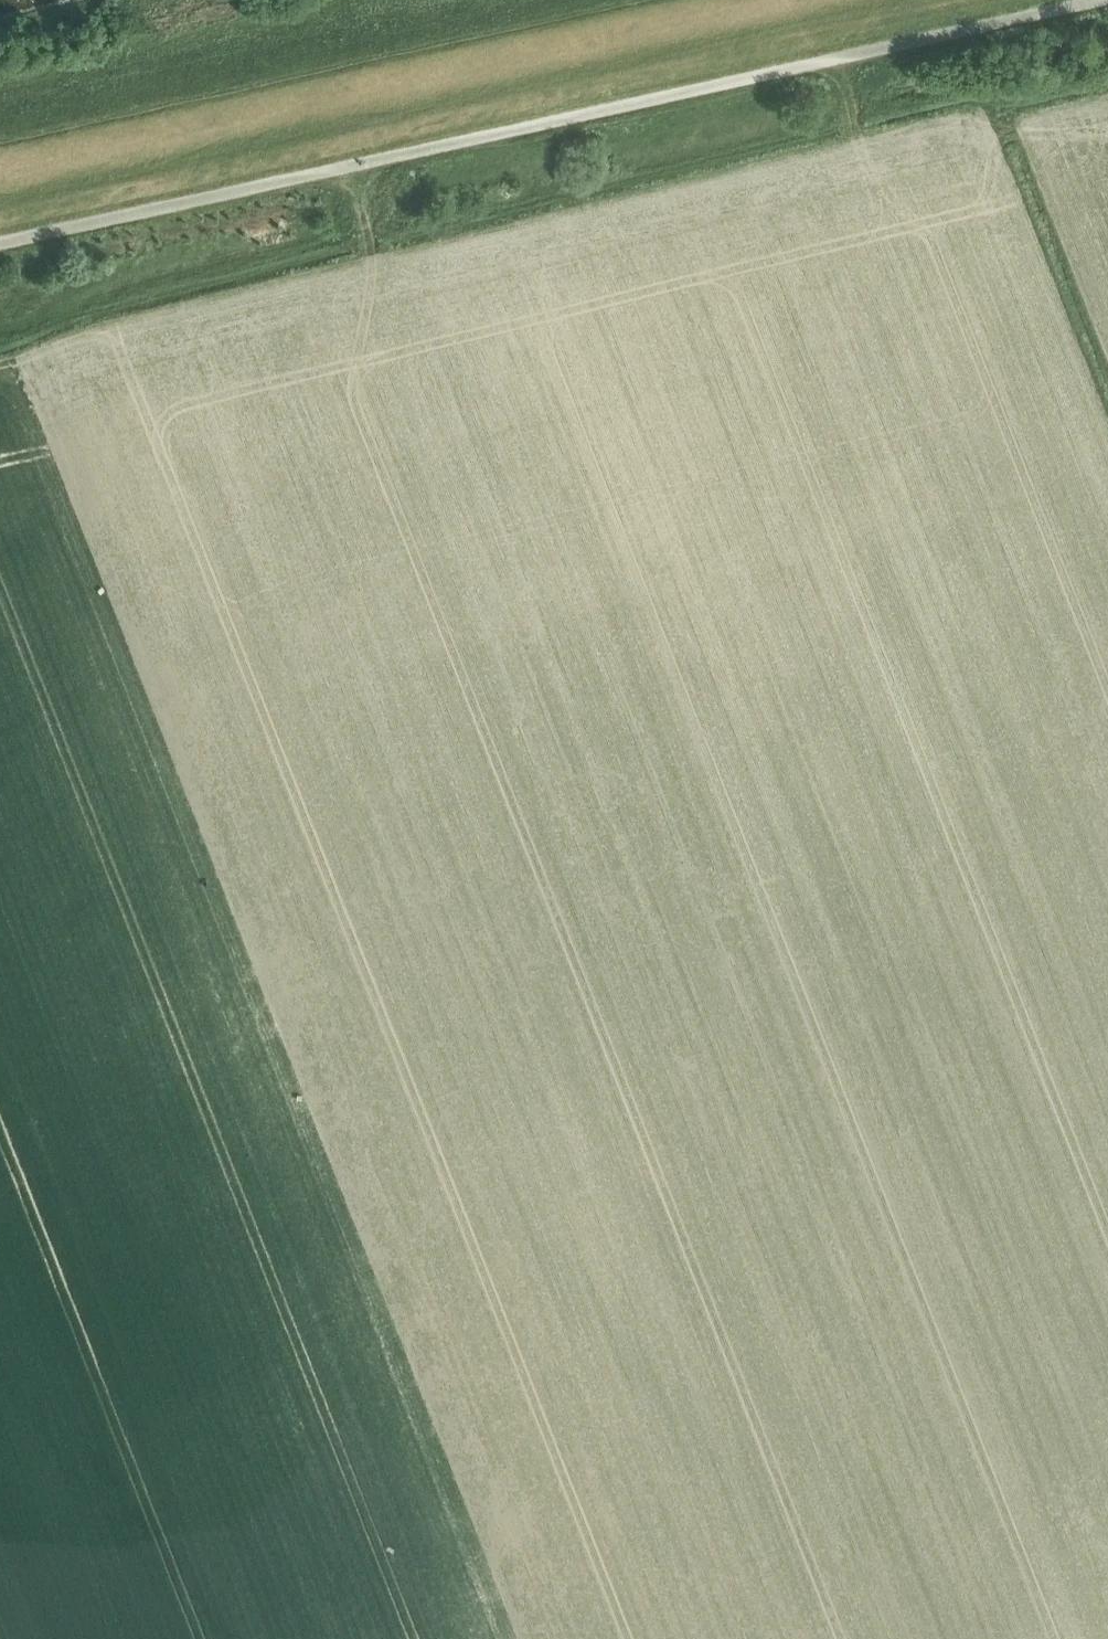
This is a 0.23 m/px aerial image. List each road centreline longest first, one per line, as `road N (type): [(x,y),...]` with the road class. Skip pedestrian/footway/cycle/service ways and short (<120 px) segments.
road 1 (unclassified): [(1098,0),(0,241)]

